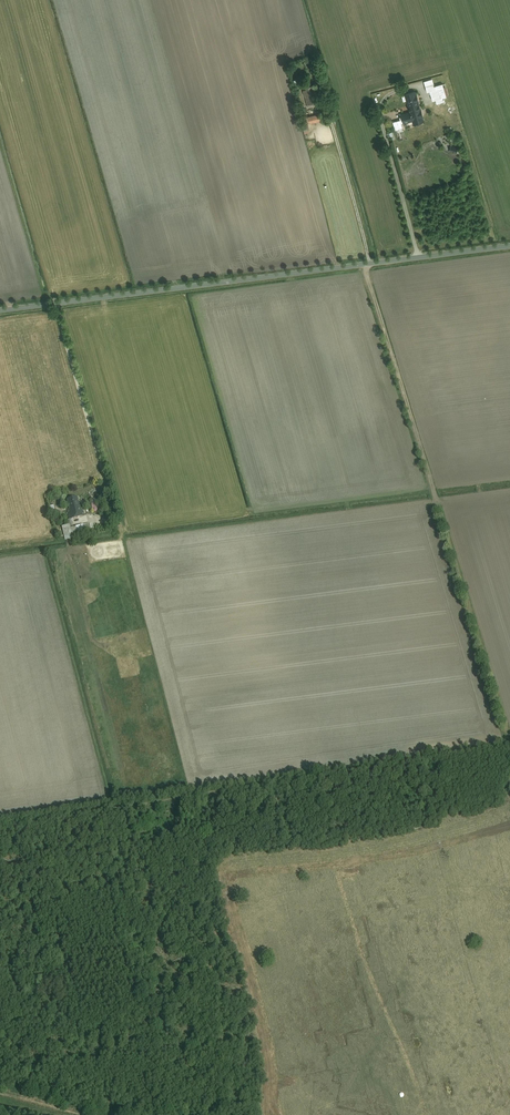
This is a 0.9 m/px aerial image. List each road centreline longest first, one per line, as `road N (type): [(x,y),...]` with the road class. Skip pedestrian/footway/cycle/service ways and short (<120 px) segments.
road 1 (tertiary): [(0,309),(509,244)]
road 2 (track): [(363,263),(509,738)]

